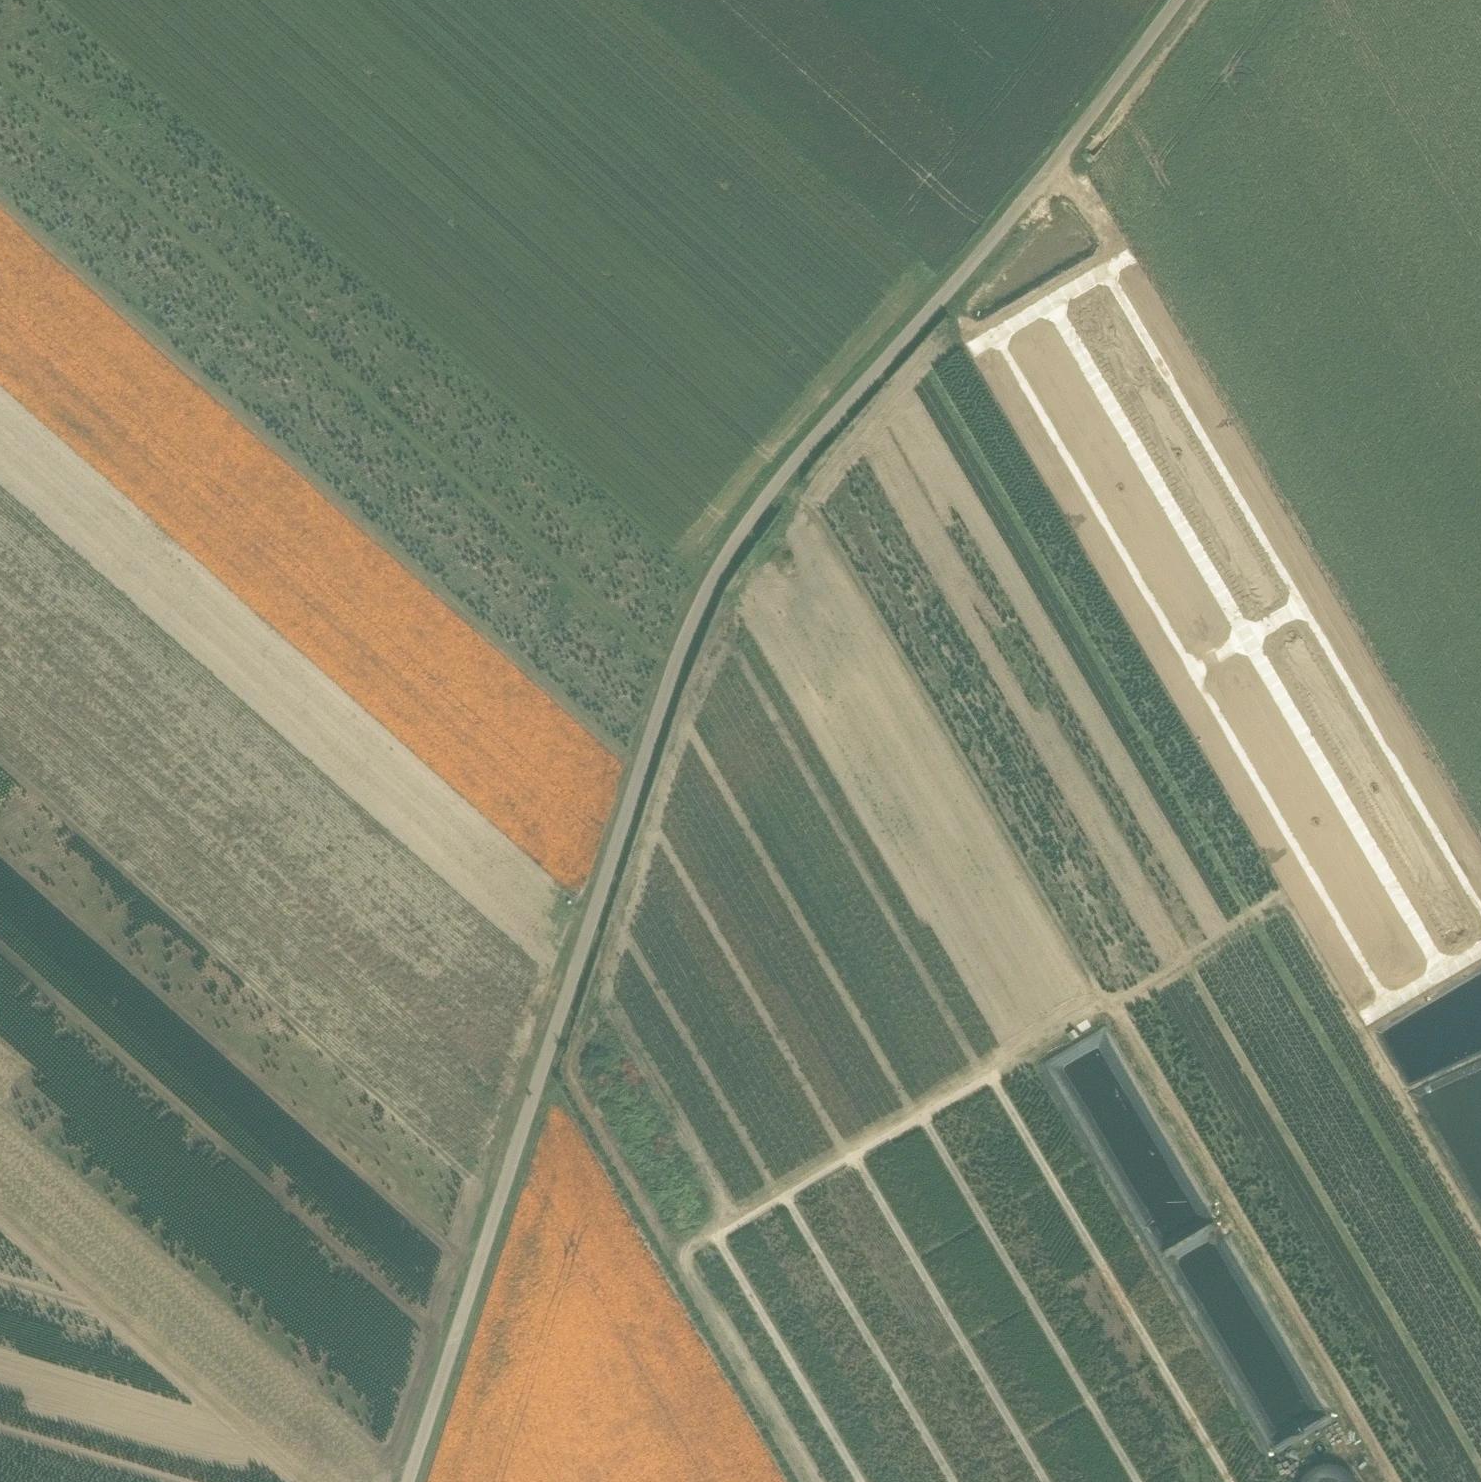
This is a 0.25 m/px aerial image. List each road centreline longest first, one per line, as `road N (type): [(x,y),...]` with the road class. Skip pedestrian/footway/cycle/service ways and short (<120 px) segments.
road 1 (unclassified): [(408,1481),(650,741),(691,624),(726,554),(787,467),(984,249),(1178,0)]

